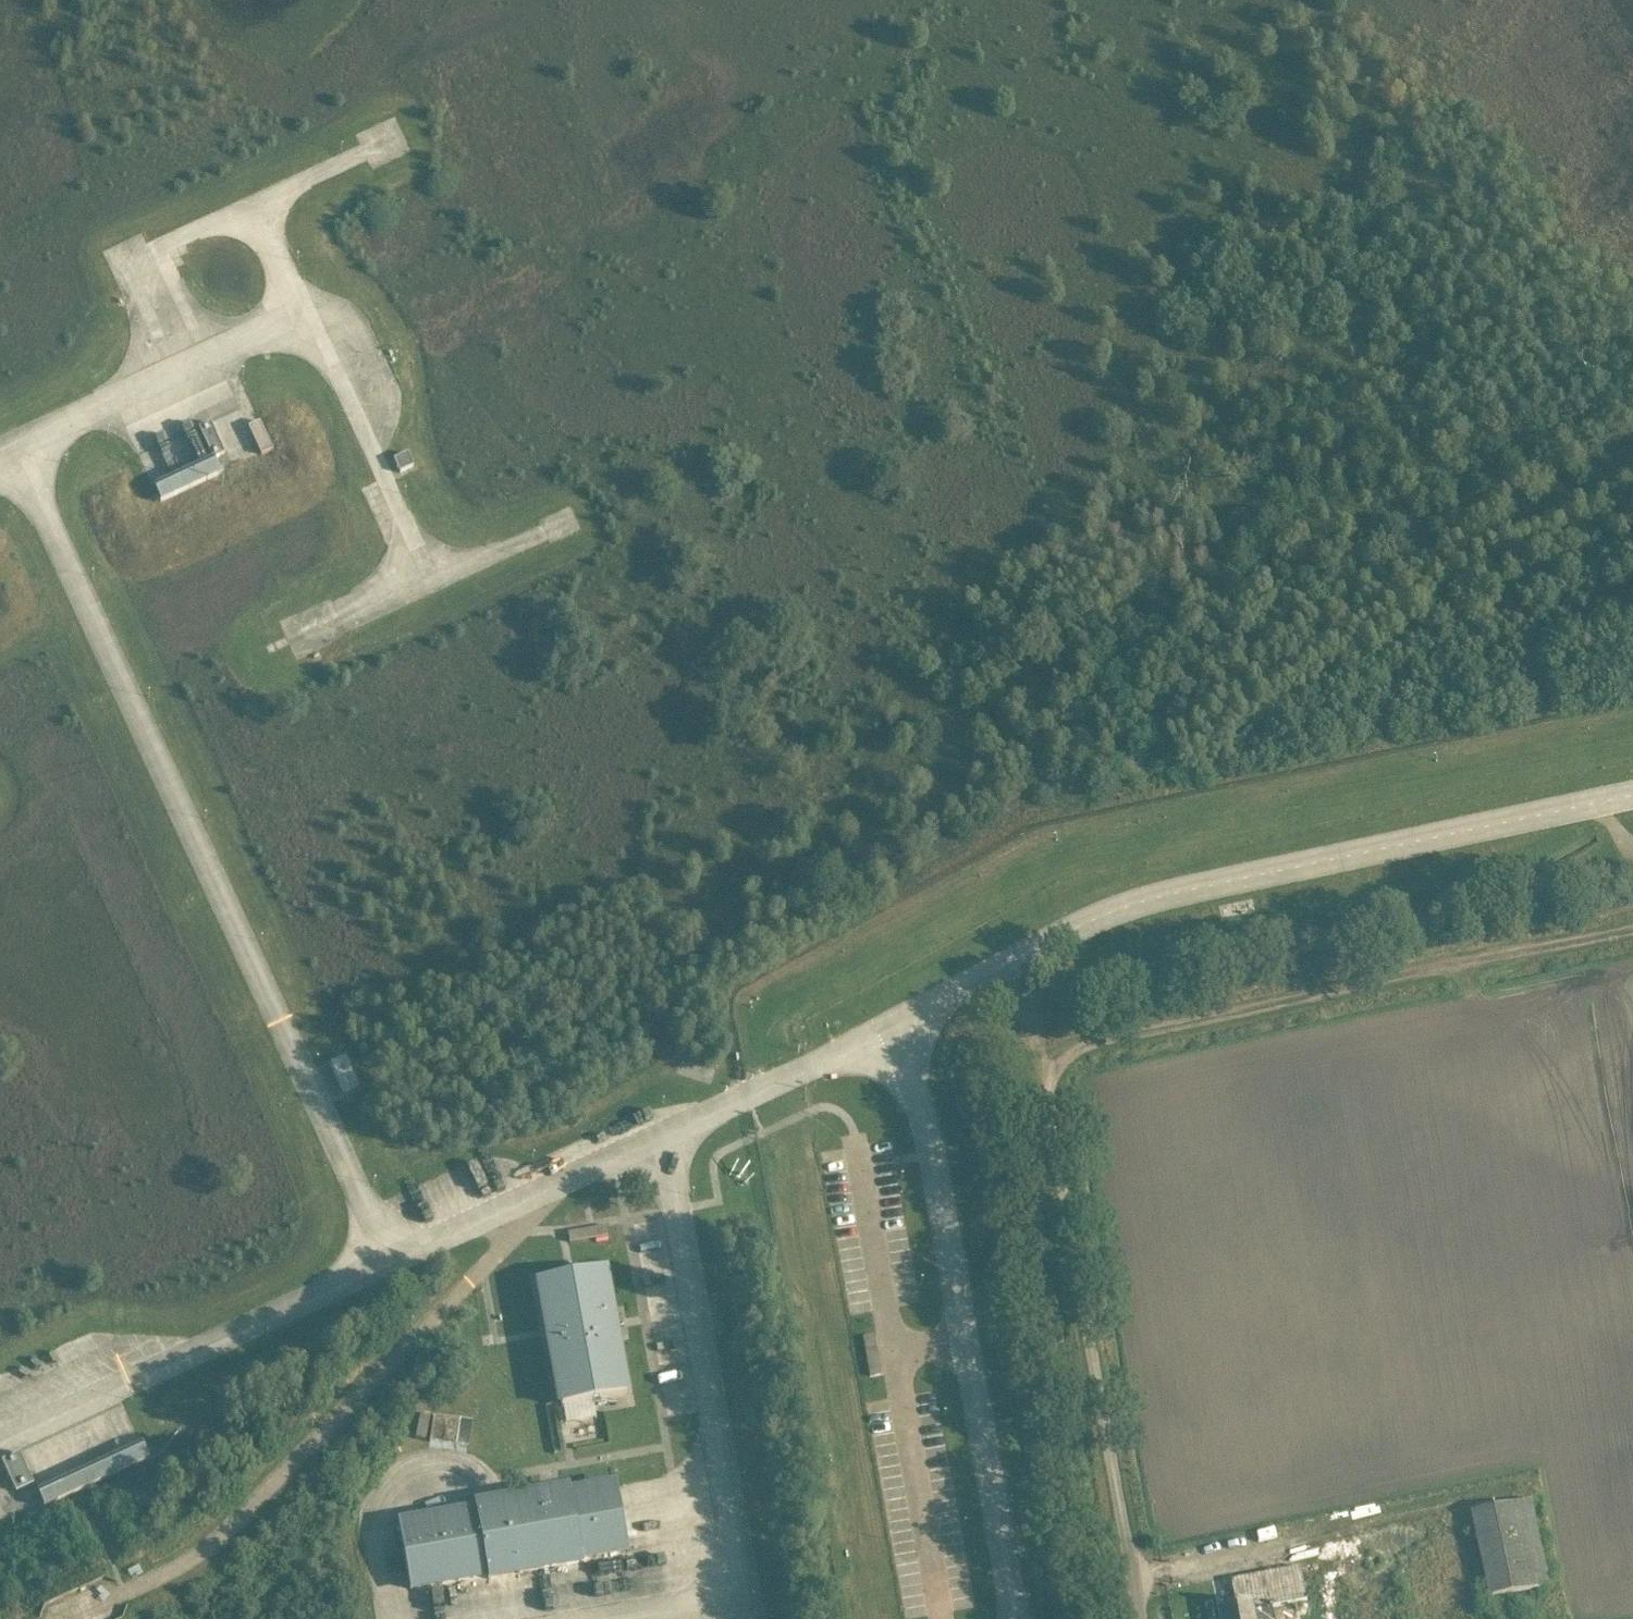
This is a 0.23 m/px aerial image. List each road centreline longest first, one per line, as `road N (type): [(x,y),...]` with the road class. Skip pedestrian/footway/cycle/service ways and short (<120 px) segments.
road 1 (unclassified): [(14,446),(391,1263)]
road 2 (unclassified): [(1140,1618),(1036,1035),(1006,965)]
road 3 (unclassified): [(1632,795),(1143,902),(1006,965)]
road 4 (unclassified): [(1016,1618),(929,1137),(895,1023)]
road 5 (track): [(1632,927),(1040,1056)]
road 6 (unclassified): [(895,1023),(391,1263)]
road 7 (unclassified): [(391,1263),(0,1445)]
road 8 (unclassified): [(14,446),(311,311)]
road 9 (unclassified): [(1006,965),(895,1023)]

